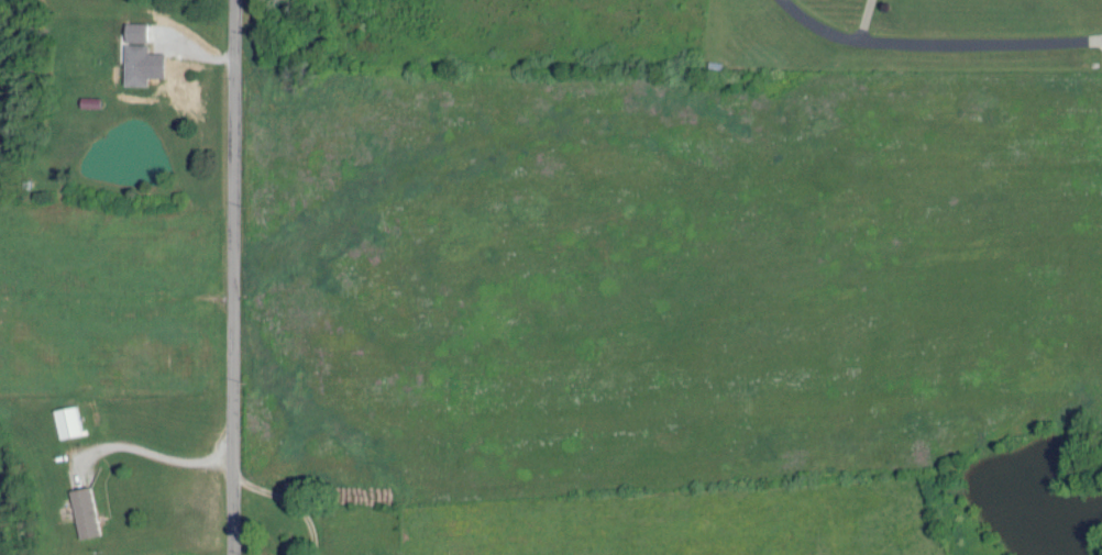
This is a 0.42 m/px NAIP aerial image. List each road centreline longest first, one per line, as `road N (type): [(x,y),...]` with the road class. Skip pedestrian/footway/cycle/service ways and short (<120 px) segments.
road 1 (residential): [(227,554),(231,0)]
road 2 (residential): [(786,0),(819,26),(861,38),(1027,40)]

